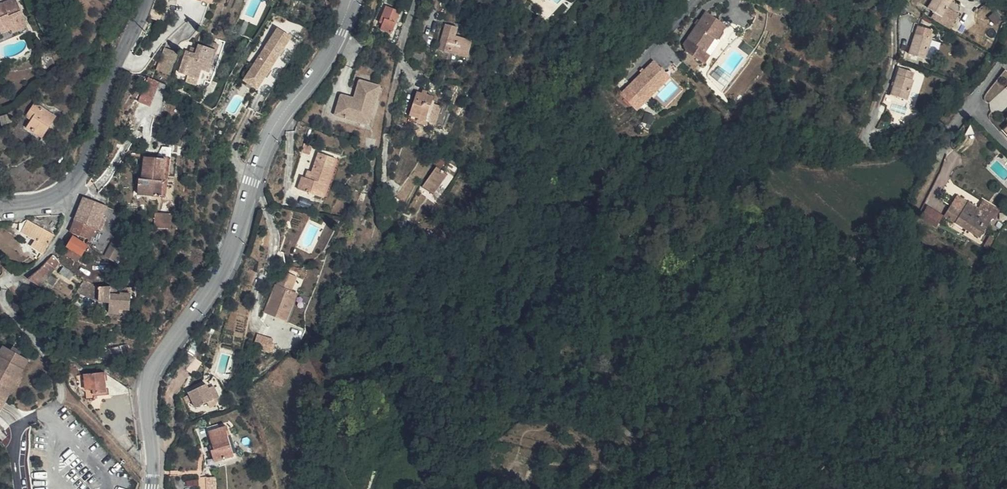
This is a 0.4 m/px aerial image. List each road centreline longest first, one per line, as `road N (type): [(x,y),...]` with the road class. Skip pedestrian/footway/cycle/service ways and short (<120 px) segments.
road 1 (secondary): [(351,0),(342,32),(260,152),(222,273),(156,365),(152,488)]
road 2 (tertiary): [(146,0),(112,70),(75,179),(35,201),(0,205)]

